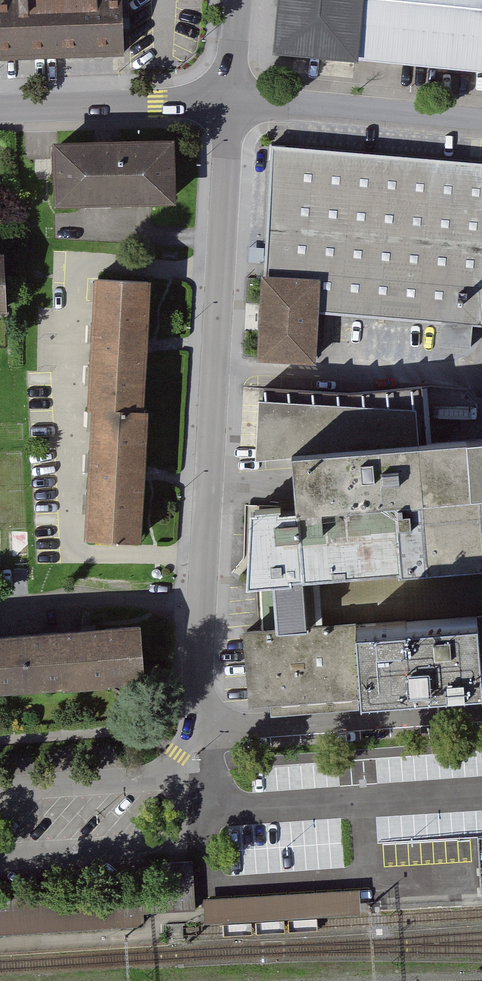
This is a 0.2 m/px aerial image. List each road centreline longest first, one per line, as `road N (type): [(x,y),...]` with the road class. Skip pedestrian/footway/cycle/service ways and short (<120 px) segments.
road 1 (residential): [(228,101),(201,725)]
road 2 (unclassified): [(201,725),(271,732),(481,716)]
road 3 (residential): [(228,101),(481,124)]
road 4 (residential): [(0,107),(228,101)]

